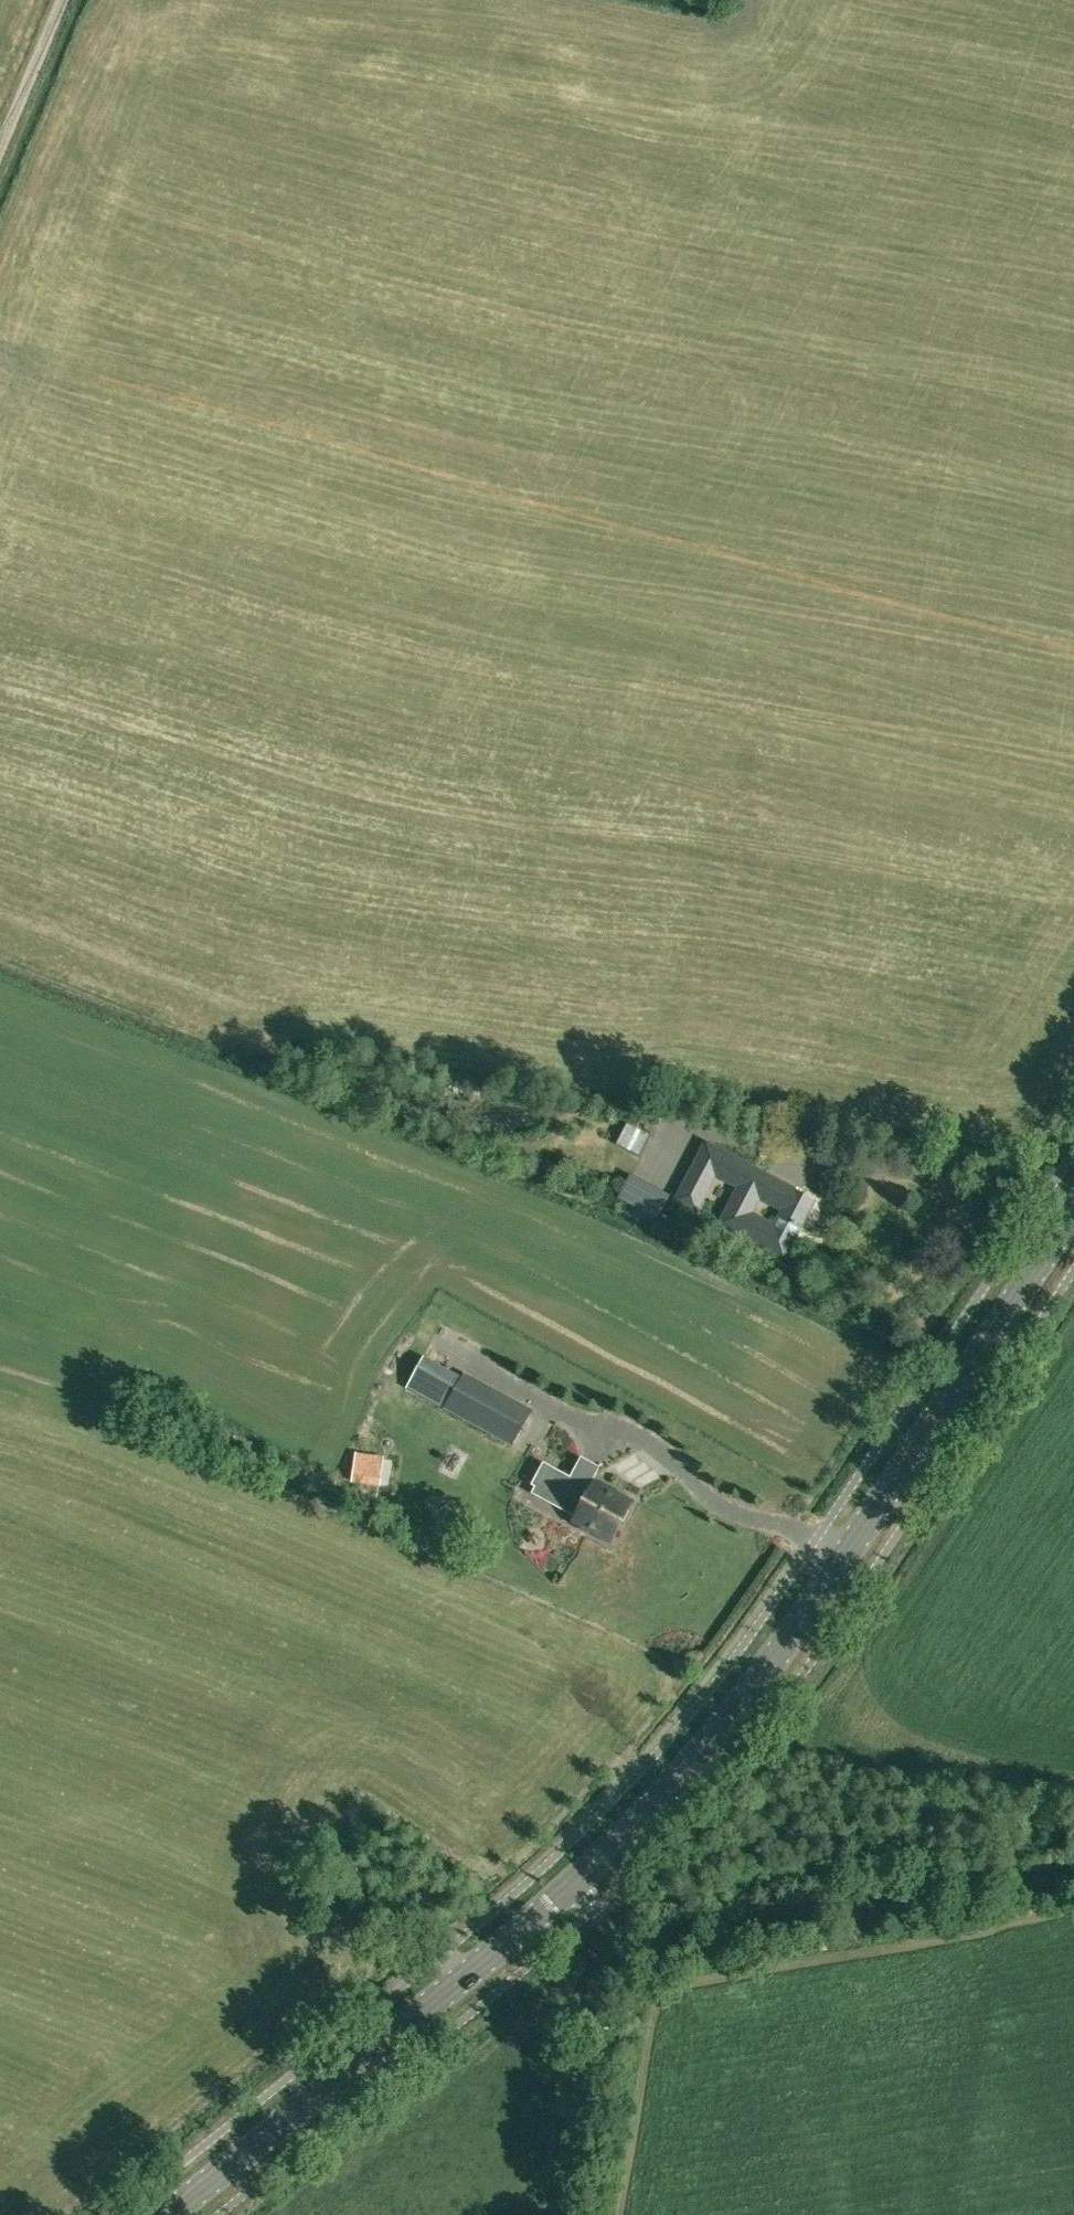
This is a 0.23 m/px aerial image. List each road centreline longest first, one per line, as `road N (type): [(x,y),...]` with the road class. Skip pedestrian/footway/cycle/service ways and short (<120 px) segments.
road 1 (tertiary): [(170,2214),(527,1930),(675,1784),(851,1549),(1073,1213)]
road 2 (track): [(585,1873),(608,1910),(561,2214)]

